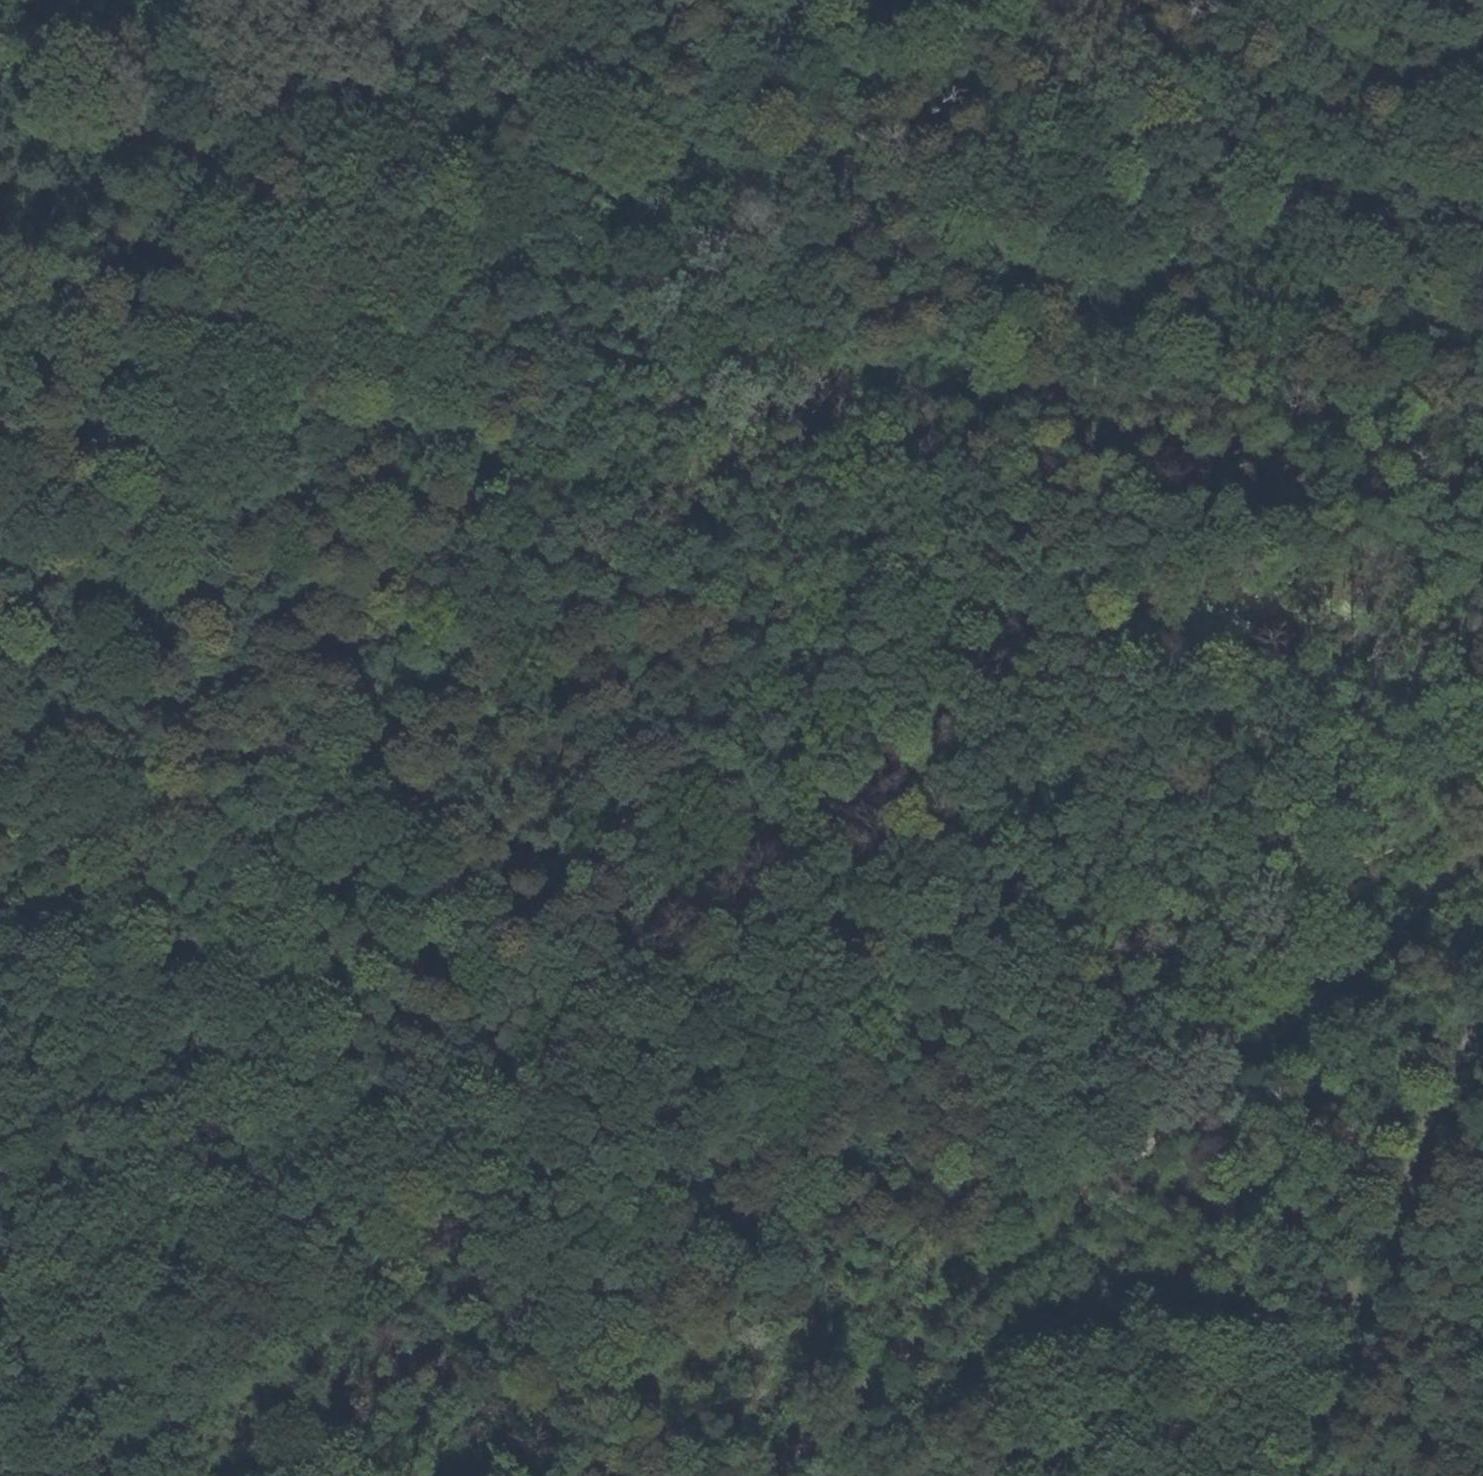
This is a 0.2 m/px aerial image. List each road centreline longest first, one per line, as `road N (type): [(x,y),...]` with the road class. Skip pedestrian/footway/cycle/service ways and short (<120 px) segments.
road 1 (track): [(1482,852),(781,1475)]
road 2 (track): [(1482,1006),(1267,1475)]

